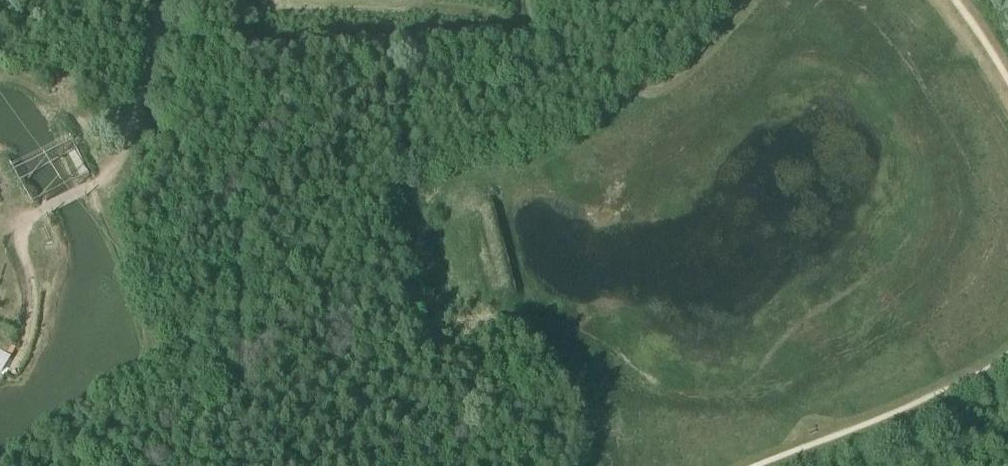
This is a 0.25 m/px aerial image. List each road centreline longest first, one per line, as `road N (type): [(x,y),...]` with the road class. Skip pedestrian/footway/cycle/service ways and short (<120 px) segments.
road 1 (track): [(135,465),(235,385),(239,337),(228,223),(199,167),(136,116)]
road 2 (track): [(164,0),(125,144),(22,196)]

